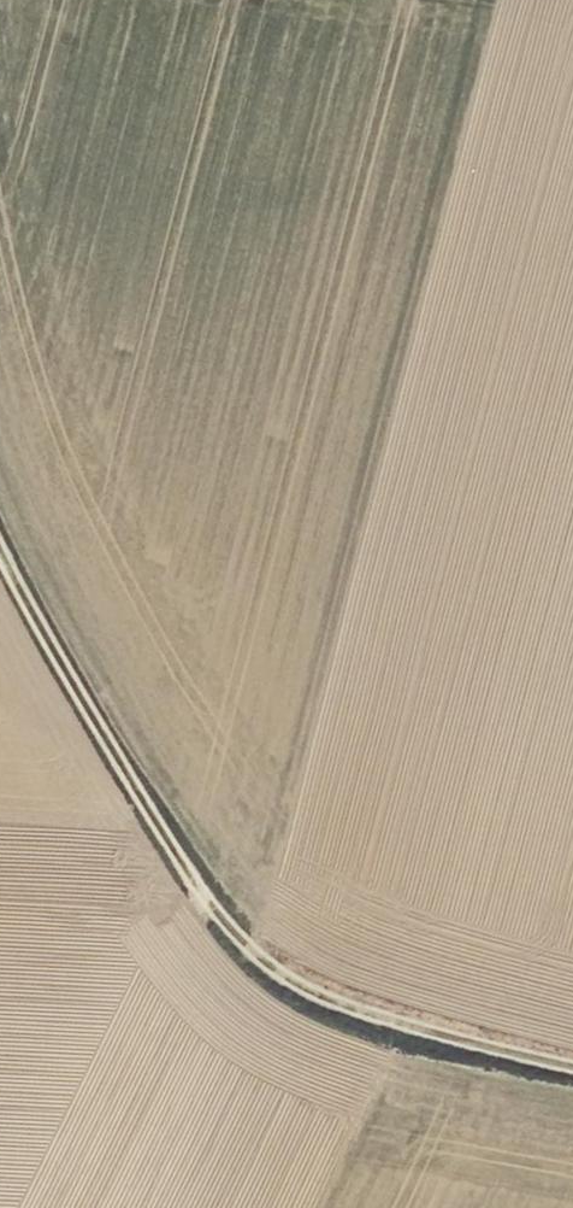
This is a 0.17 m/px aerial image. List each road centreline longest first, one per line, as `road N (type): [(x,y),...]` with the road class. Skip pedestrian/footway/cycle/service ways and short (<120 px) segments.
road 1 (track): [(0,551),(194,884),(244,949),(333,1012),(572,1070)]

